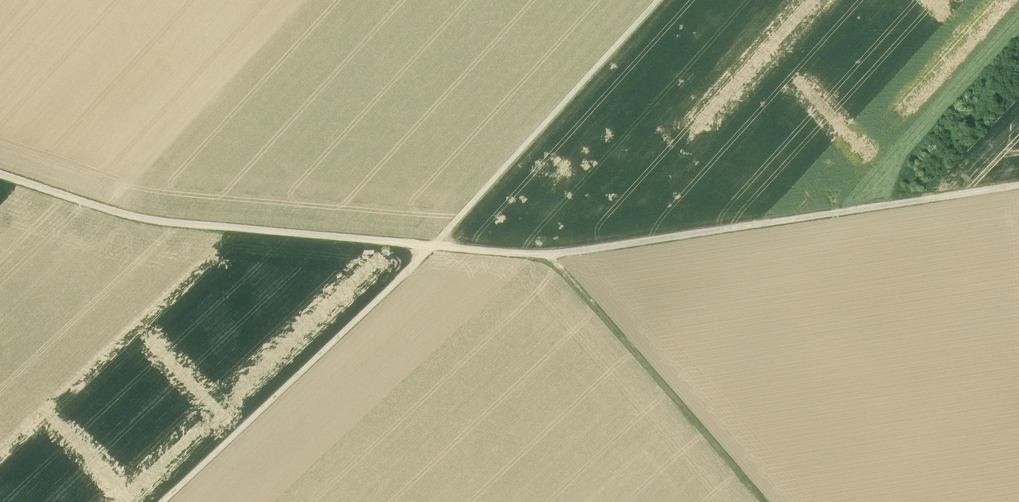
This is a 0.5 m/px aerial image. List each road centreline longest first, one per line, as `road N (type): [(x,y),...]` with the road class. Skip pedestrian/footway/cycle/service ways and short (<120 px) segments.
road 1 (unclassified): [(0,175),(141,224),(556,260),(1018,192)]
road 2 (track): [(163,501),(433,246),(656,0)]
road 3 (track): [(767,501),(558,259)]

